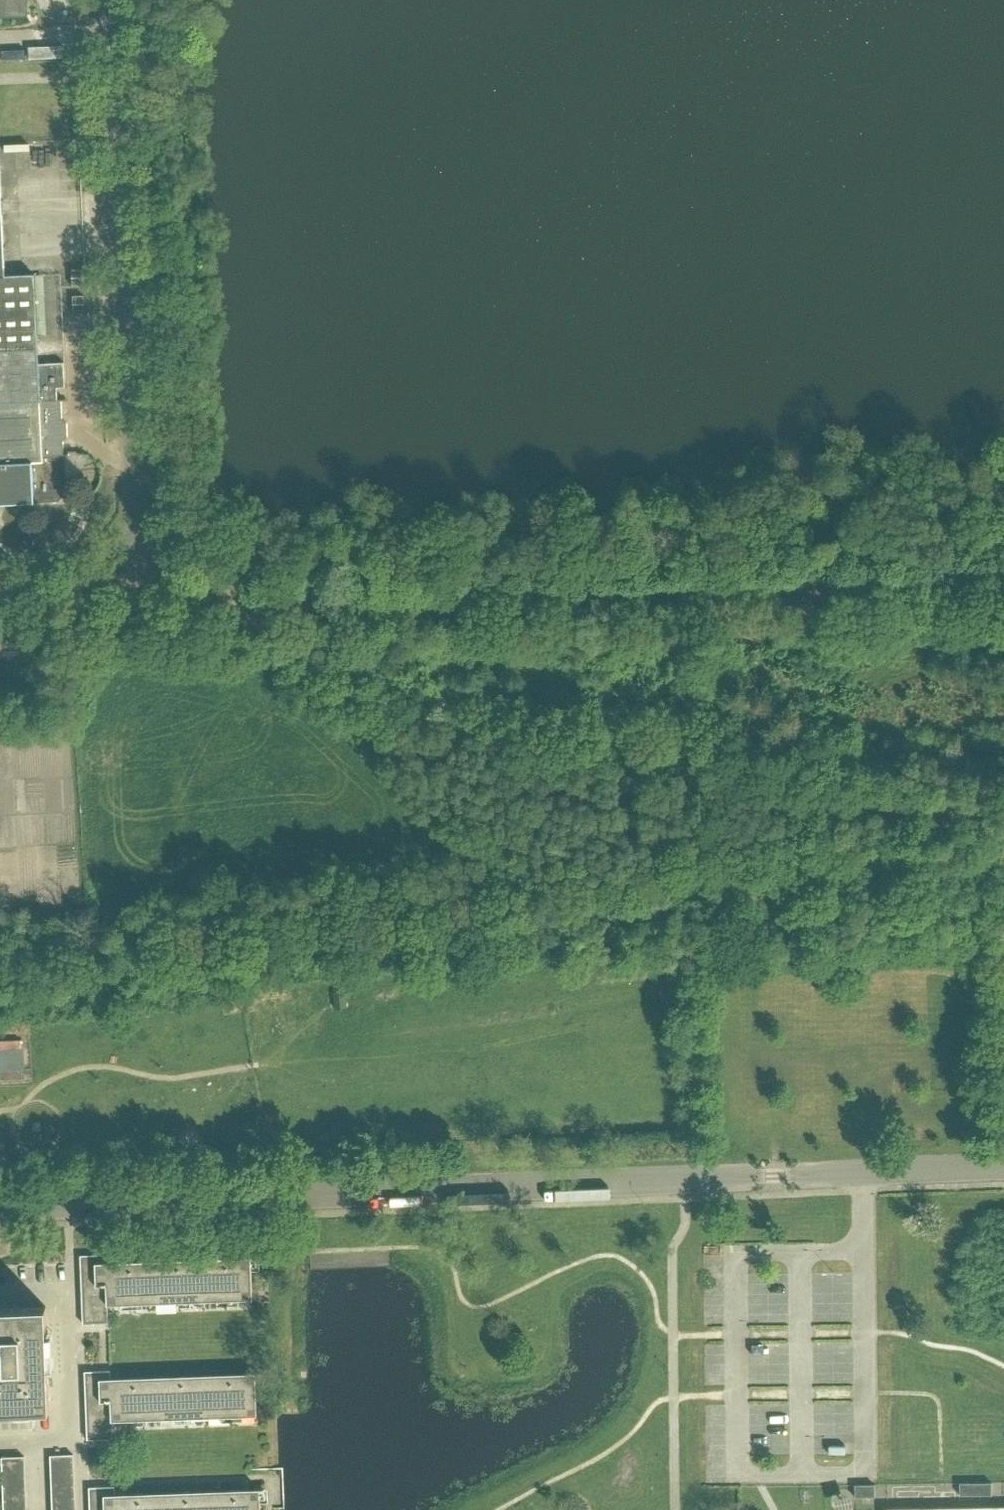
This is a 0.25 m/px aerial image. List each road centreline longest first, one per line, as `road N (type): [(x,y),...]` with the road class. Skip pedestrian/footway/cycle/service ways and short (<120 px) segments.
road 1 (tertiary): [(1003,1167),(0,1208)]
road 2 (unclassified): [(128,576),(140,547),(138,450),(116,0)]
road 3 (unclassified): [(128,576),(98,589),(0,596)]

